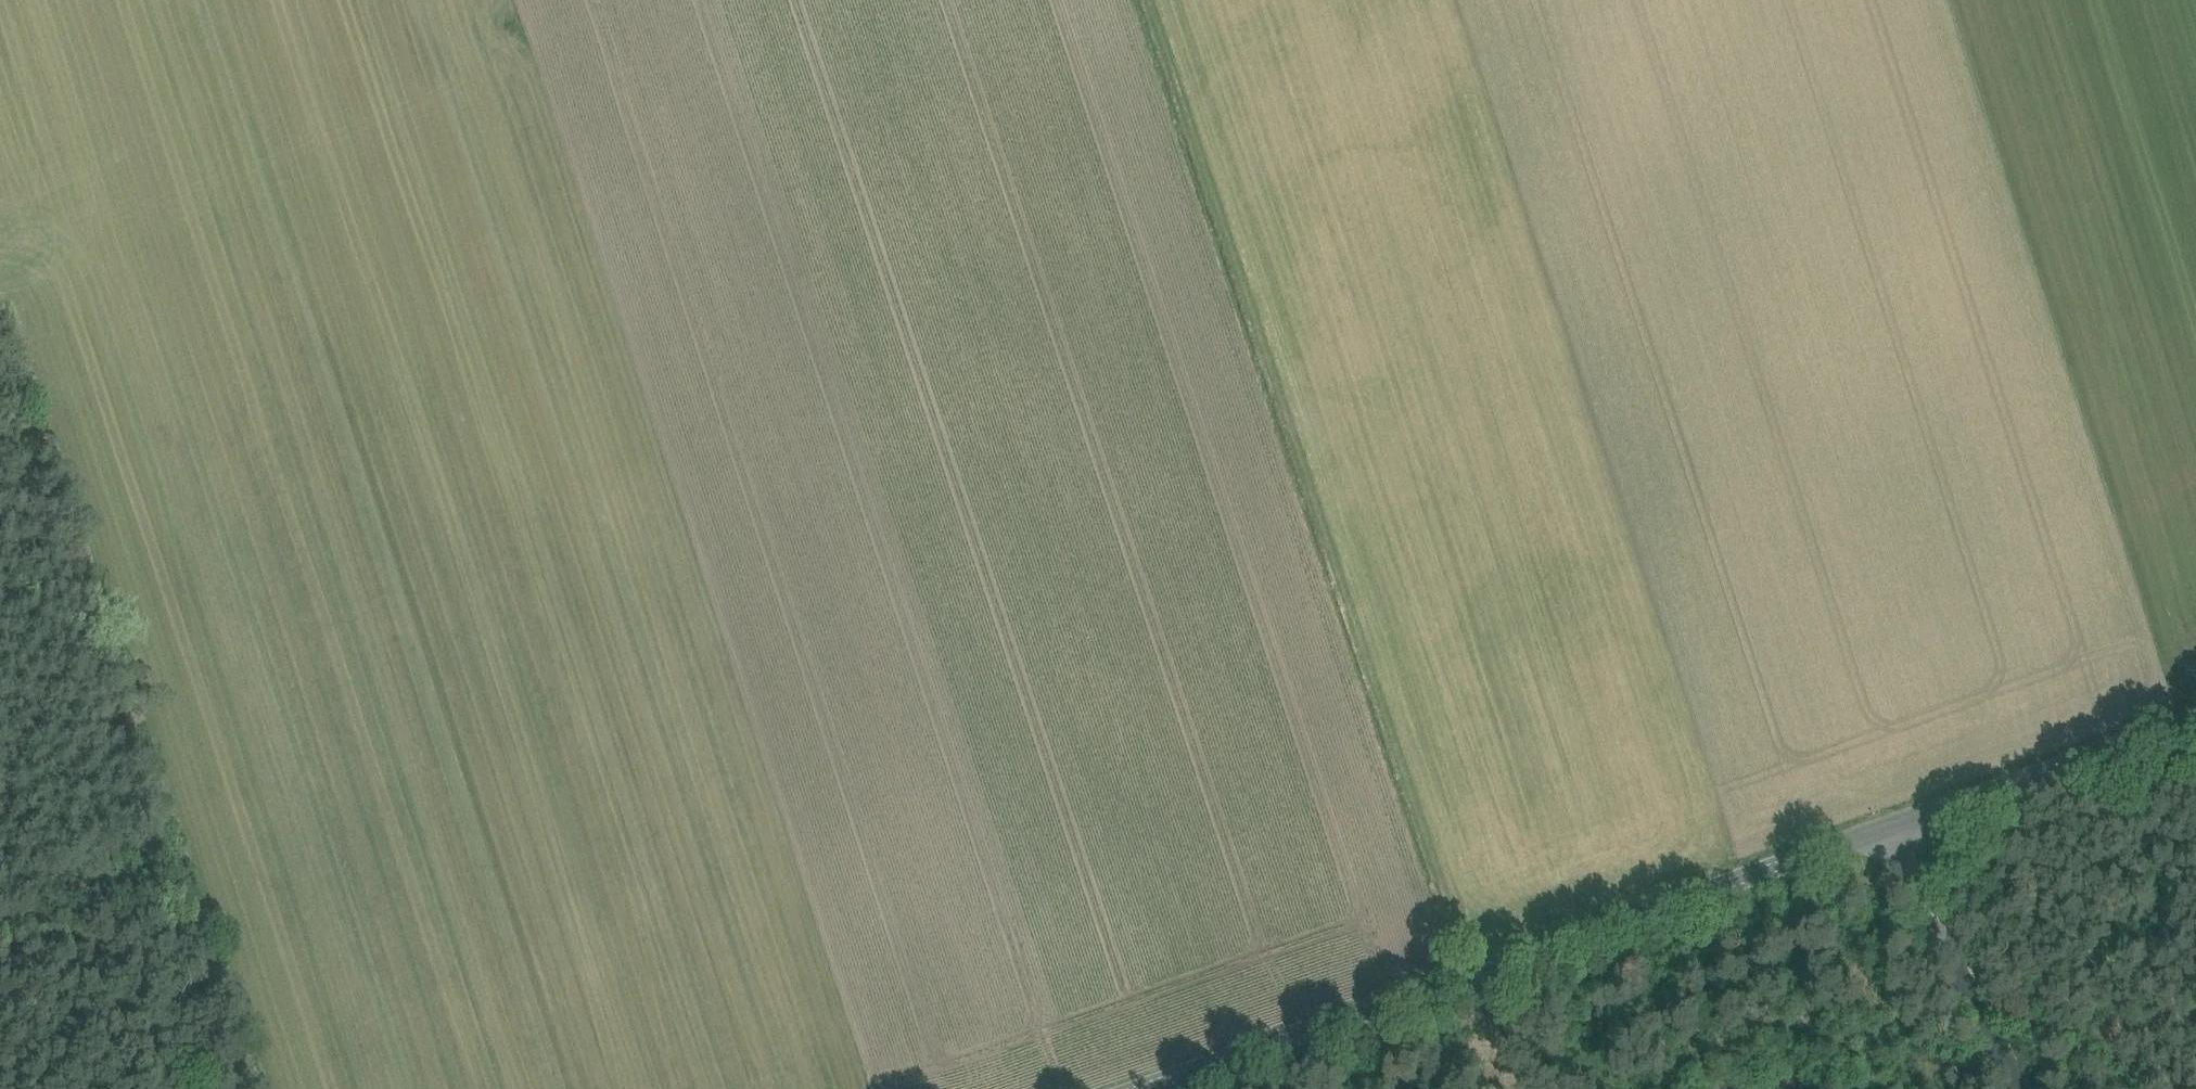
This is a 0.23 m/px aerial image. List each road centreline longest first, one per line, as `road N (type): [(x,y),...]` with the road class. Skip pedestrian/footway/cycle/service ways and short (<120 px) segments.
road 1 (unclassified): [(1140,1088),(1886,826)]
road 2 (unclassified): [(1886,826),(2195,720)]
road 3 (unclassified): [(2022,1088),(1886,826)]

